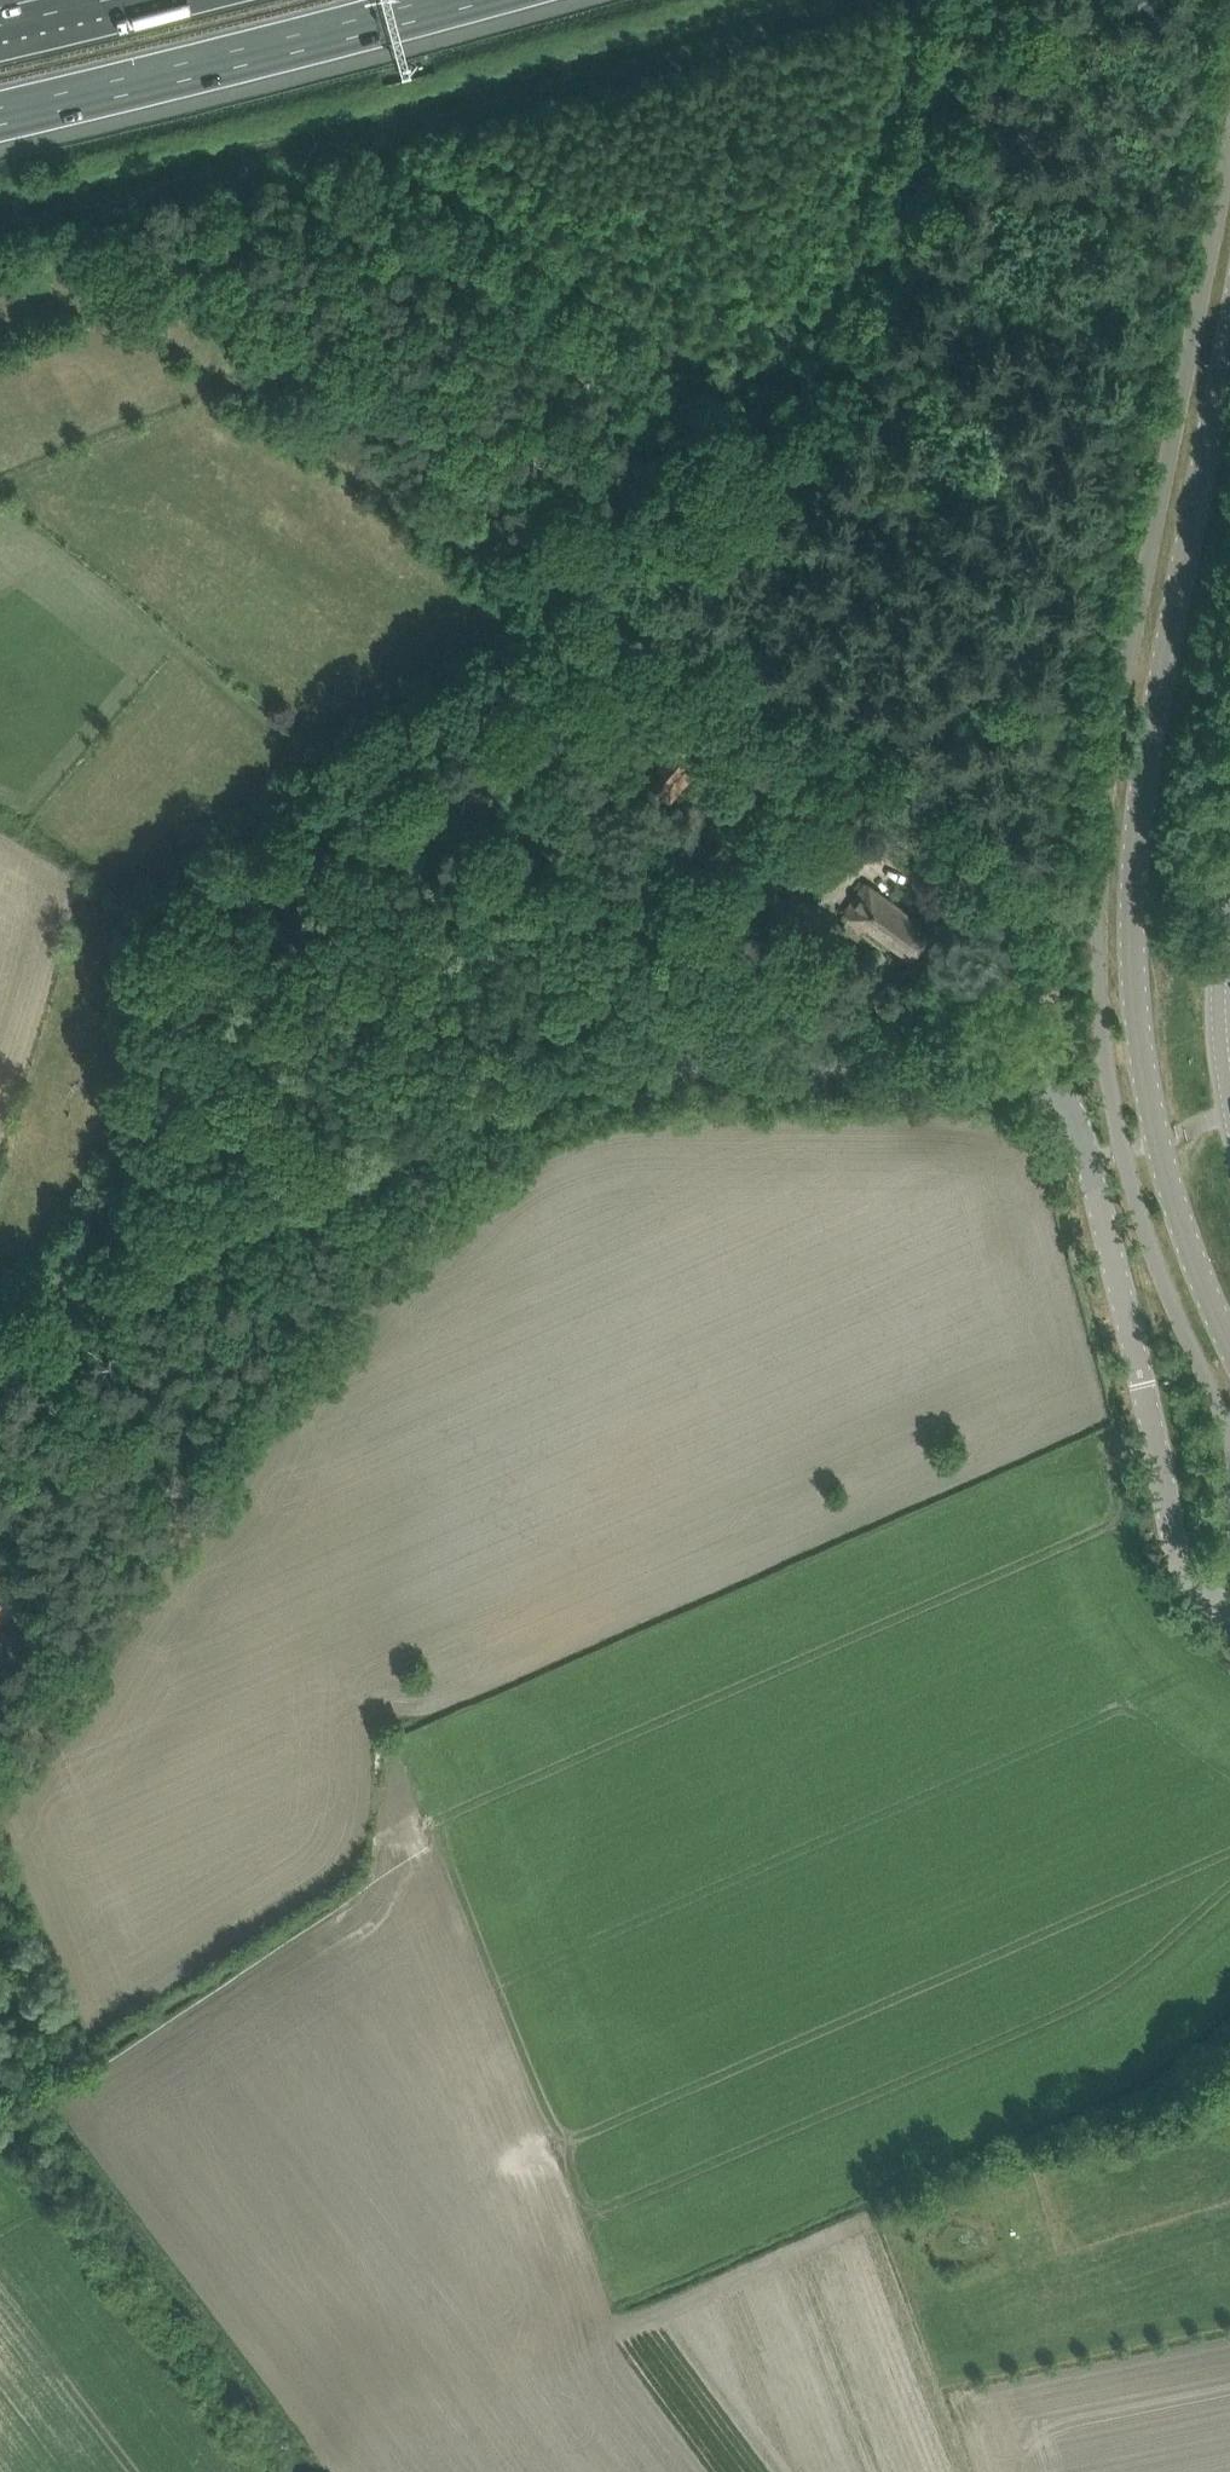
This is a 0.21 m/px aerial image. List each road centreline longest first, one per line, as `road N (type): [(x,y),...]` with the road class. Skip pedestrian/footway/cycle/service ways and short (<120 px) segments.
road 1 (unclassified): [(1229,1611),(1197,1590),(1176,1553),(1144,1384),(1073,1109),(1038,1072),(1018,1067),(664,1065),(555,1075),(0,1358)]
road 2 (tertiary): [(1229,1339),(1160,1141),(1139,1035),(1132,929),(1157,710),(1229,339)]
road 3 (motorway): [(0,123),(485,0)]
road 4 (tertiary): [(1229,1110),(1219,1009),(1229,902)]
road 5 (motorway): [(173,0),(0,41)]

